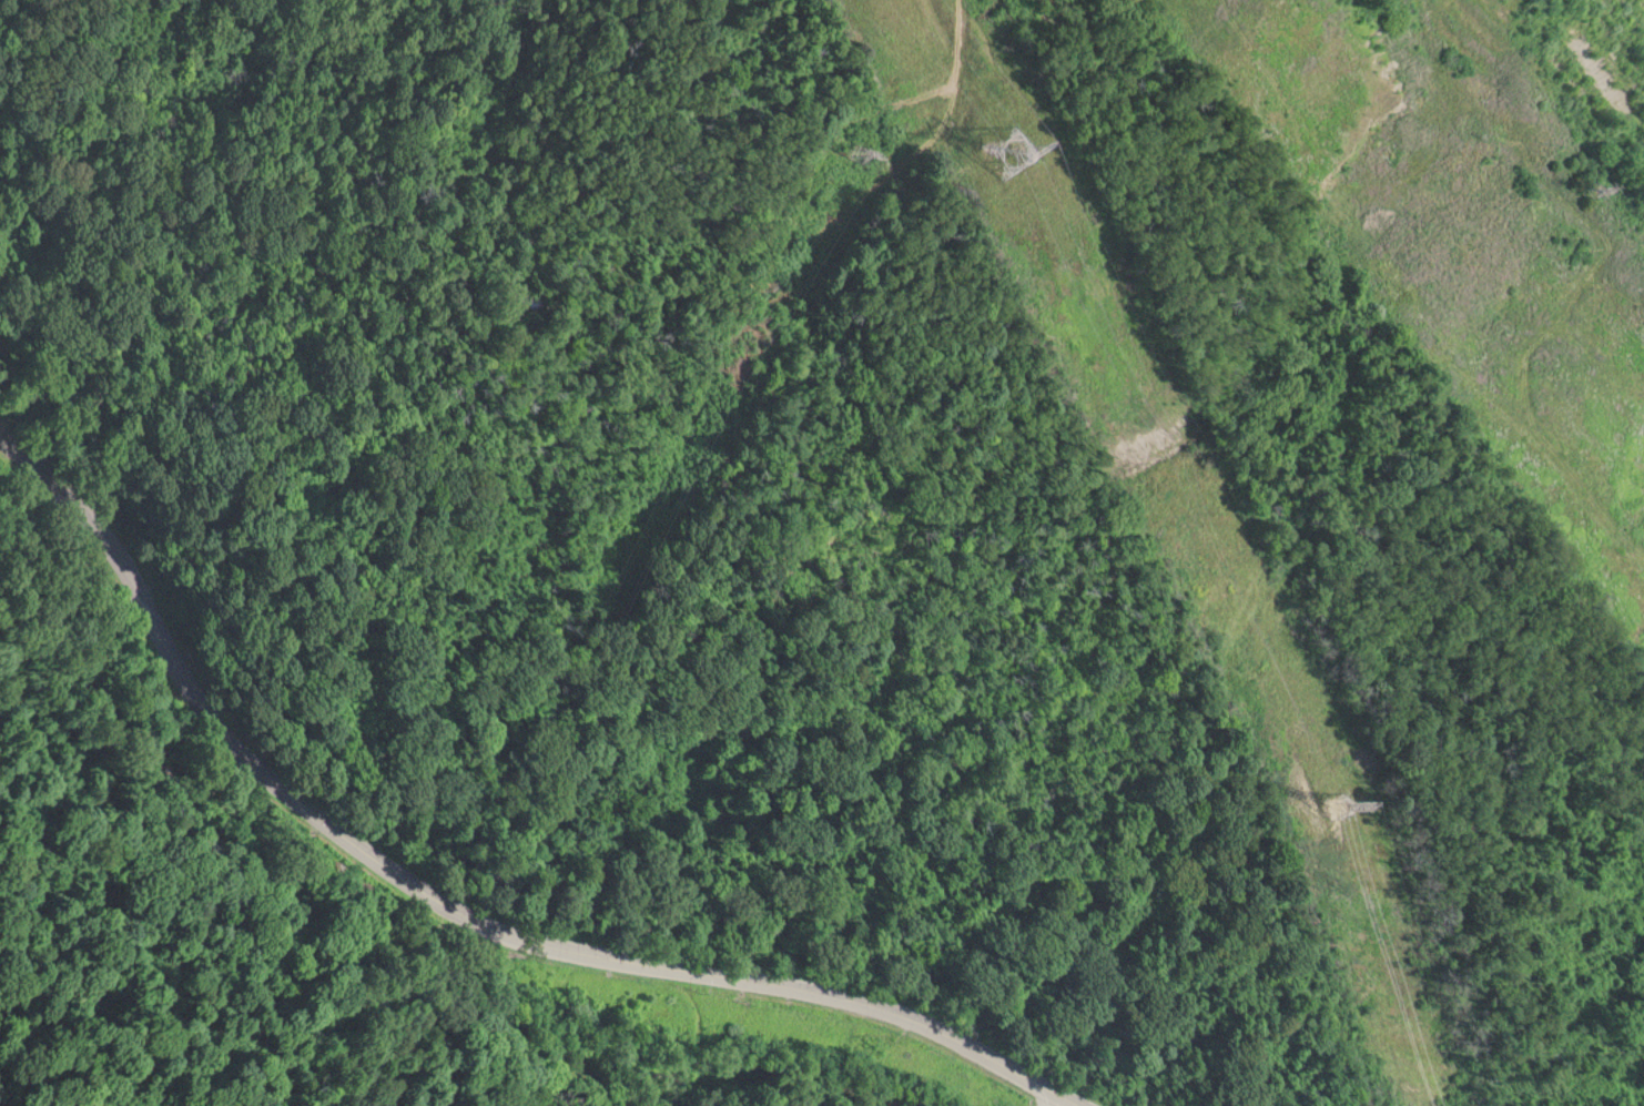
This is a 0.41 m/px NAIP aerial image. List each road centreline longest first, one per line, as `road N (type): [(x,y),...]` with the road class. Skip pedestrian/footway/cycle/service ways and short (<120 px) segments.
road 1 (residential): [(0,427),(108,528),(142,581),(193,704),(247,769),(365,858),(477,922),(923,1024),(1085,1105)]

